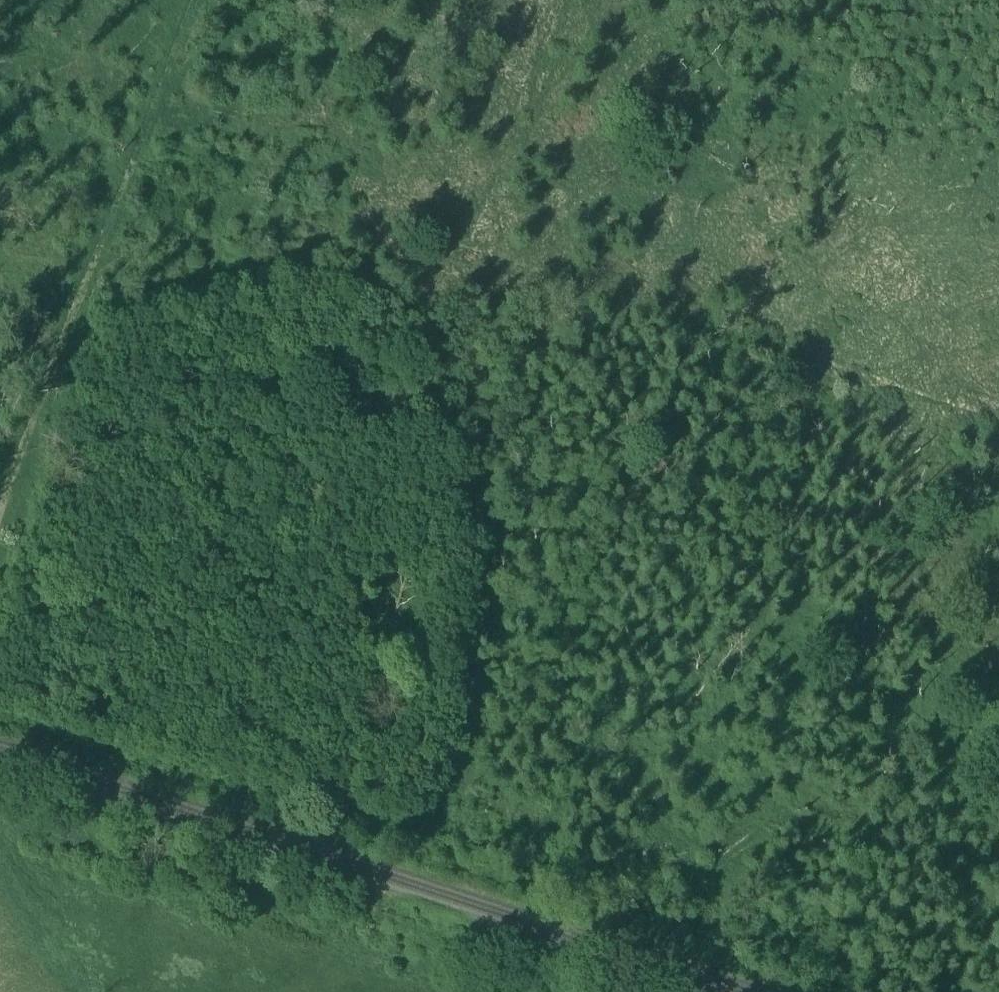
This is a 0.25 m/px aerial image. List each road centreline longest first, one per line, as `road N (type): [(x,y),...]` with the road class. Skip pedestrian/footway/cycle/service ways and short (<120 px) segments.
road 1 (track): [(0,528),(76,299),(201,0)]
road 2 (track): [(0,823),(515,991)]

